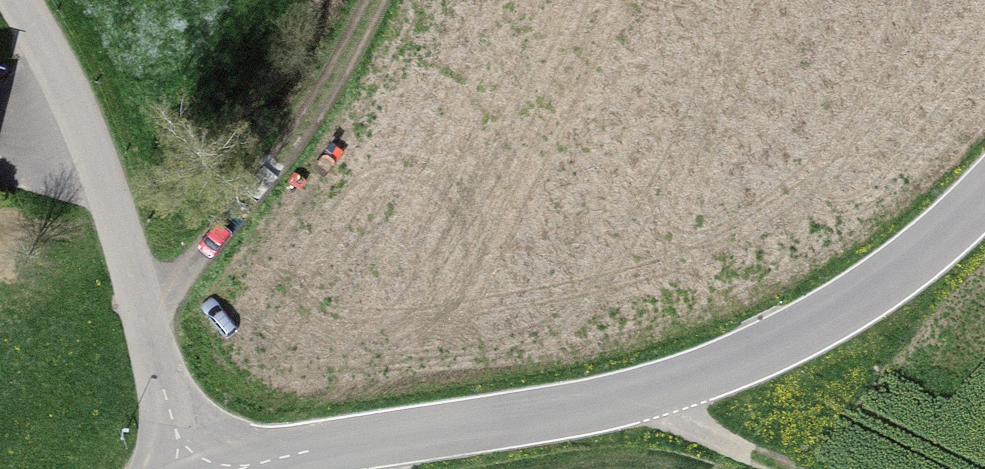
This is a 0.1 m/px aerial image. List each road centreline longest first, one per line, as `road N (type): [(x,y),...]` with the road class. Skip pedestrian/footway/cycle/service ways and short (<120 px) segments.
road 1 (tertiary): [(984,210),(828,332),(655,410),(309,468)]
road 2 (tertiary): [(19,0),(53,61),(143,298),(196,468)]
road 3 (track): [(780,468),(655,410)]

